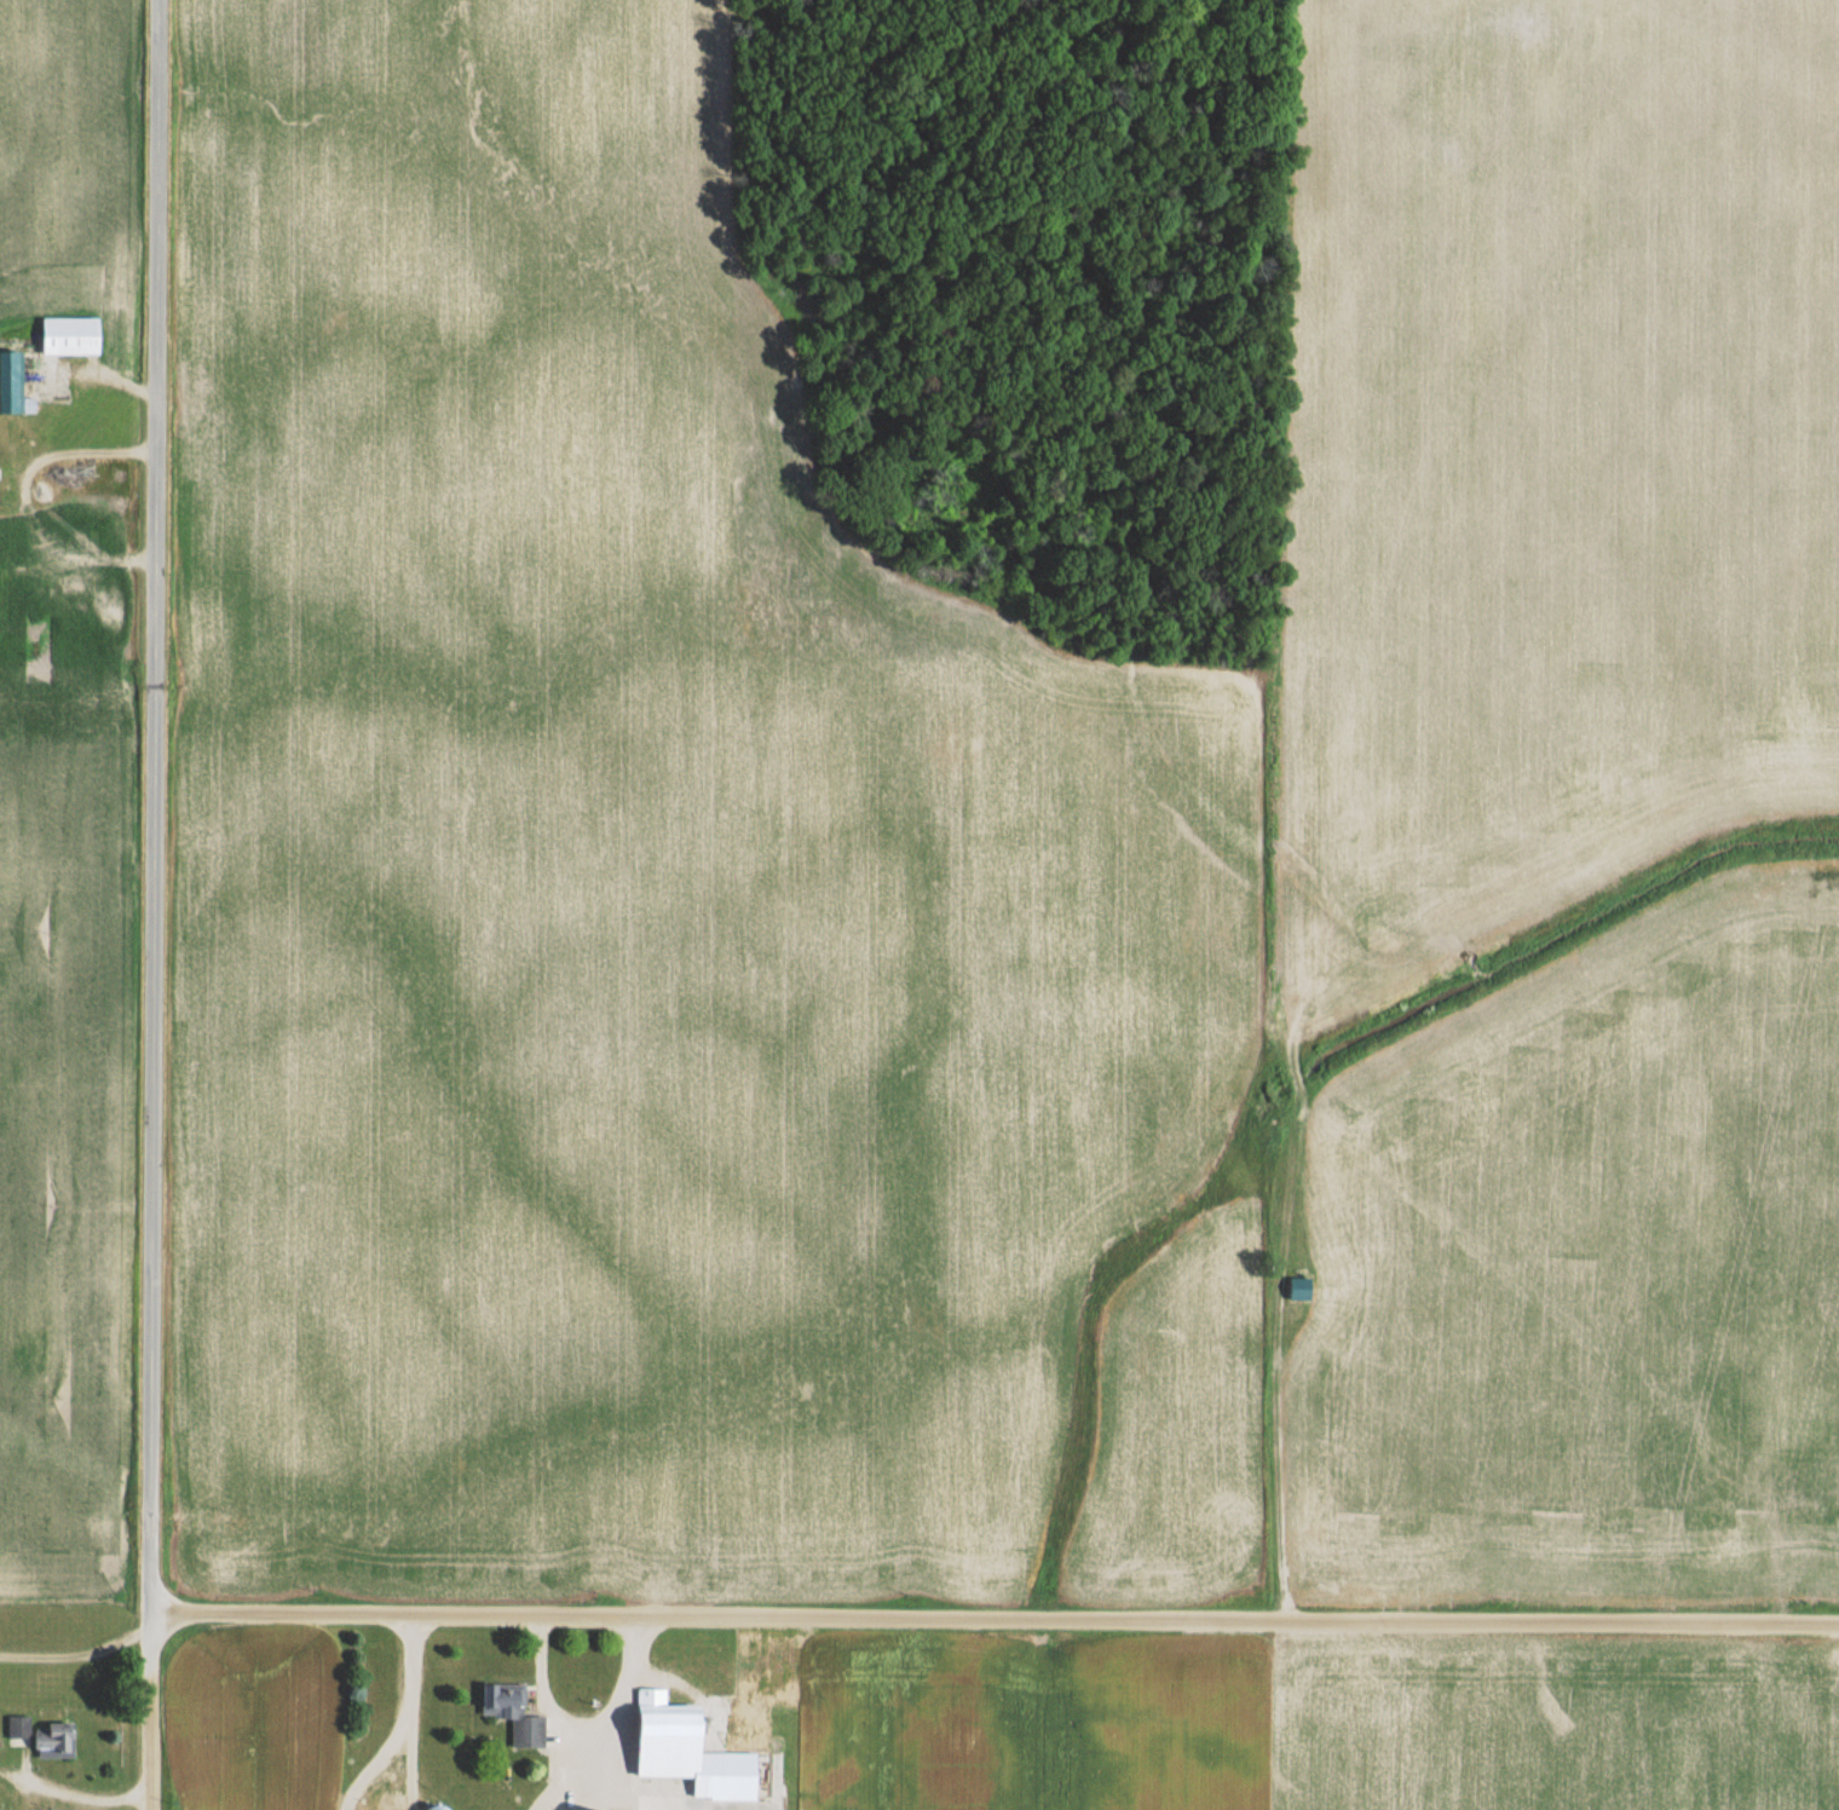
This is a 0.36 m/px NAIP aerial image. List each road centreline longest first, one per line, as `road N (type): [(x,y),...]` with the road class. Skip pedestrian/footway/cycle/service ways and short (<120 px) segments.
road 1 (residential): [(1838,1621),(152,1610)]
road 2 (residential): [(152,1610),(158,0)]
road 3 (residential): [(151,1809),(152,1610)]

